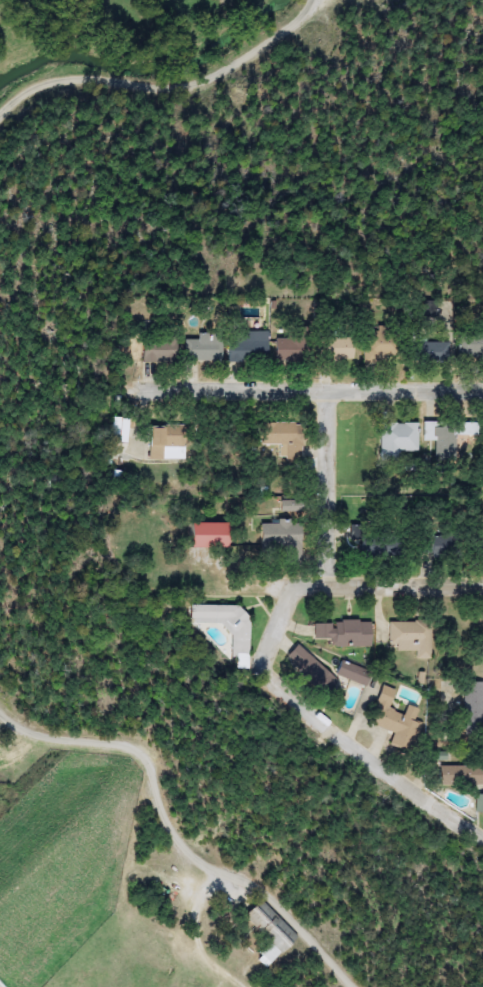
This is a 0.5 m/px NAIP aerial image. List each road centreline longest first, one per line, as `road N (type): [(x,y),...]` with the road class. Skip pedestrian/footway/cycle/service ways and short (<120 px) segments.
road 1 (residential): [(353,986),(270,884),(178,847),(131,751),(46,740),(0,710)]
road 2 (residential): [(482,838),(267,692),(265,667),(288,604),(310,583),(342,576)]
road 3 (residential): [(0,111),(44,79),(178,80),(224,69),(315,0)]
road 4 (residential): [(150,382),(482,386)]
road 5 (residential): [(342,576),(333,384)]
road 6 (tertiary): [(482,575),(342,576)]

